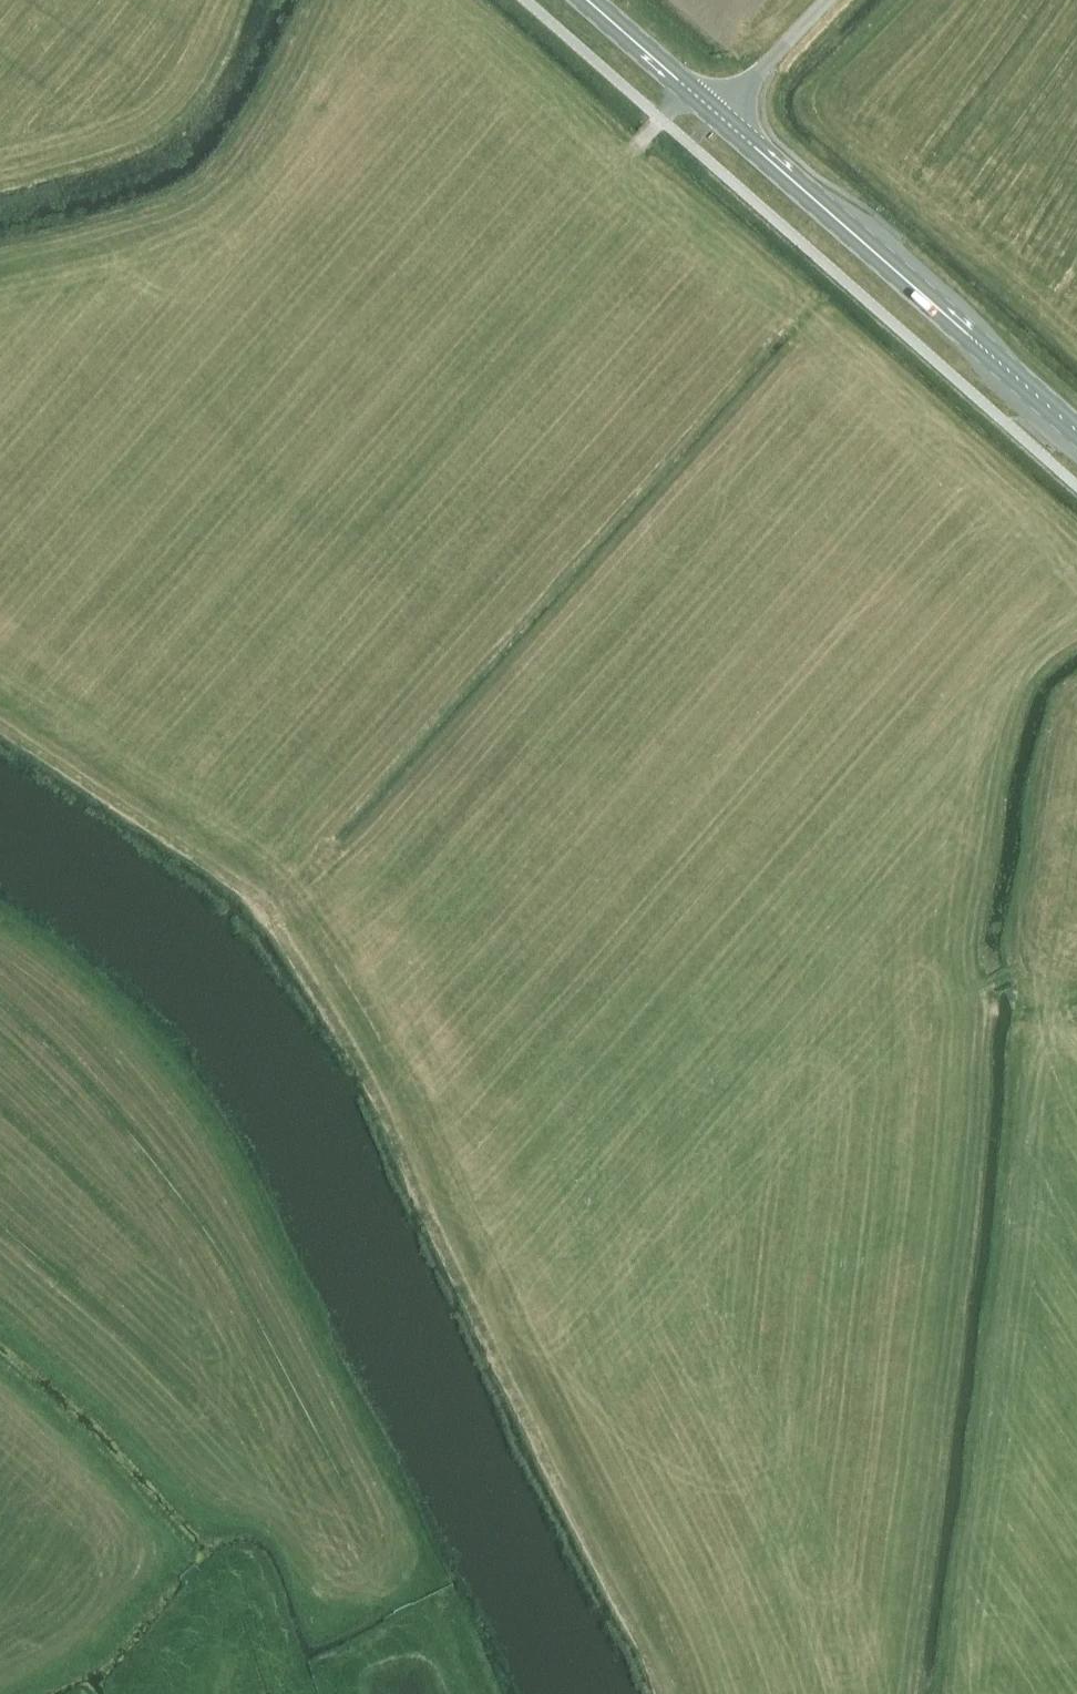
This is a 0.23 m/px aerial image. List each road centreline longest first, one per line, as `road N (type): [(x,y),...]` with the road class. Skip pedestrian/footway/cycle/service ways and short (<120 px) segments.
road 1 (track): [(0,958),(150,1079),(287,1300),(437,1629)]
road 2 (primary): [(1076,429),(589,0)]

